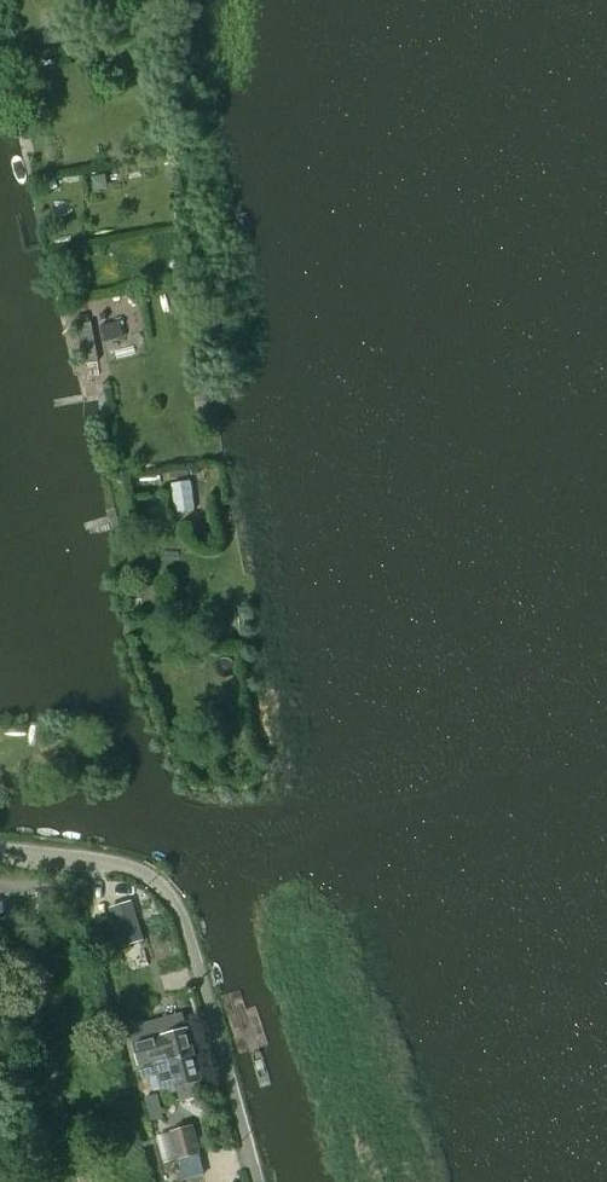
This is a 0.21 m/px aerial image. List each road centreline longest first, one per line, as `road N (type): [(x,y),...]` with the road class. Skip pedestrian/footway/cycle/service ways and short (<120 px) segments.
road 1 (unclassified): [(254,1181),(176,915),(142,873)]
road 2 (residential): [(0,851),(142,873)]

